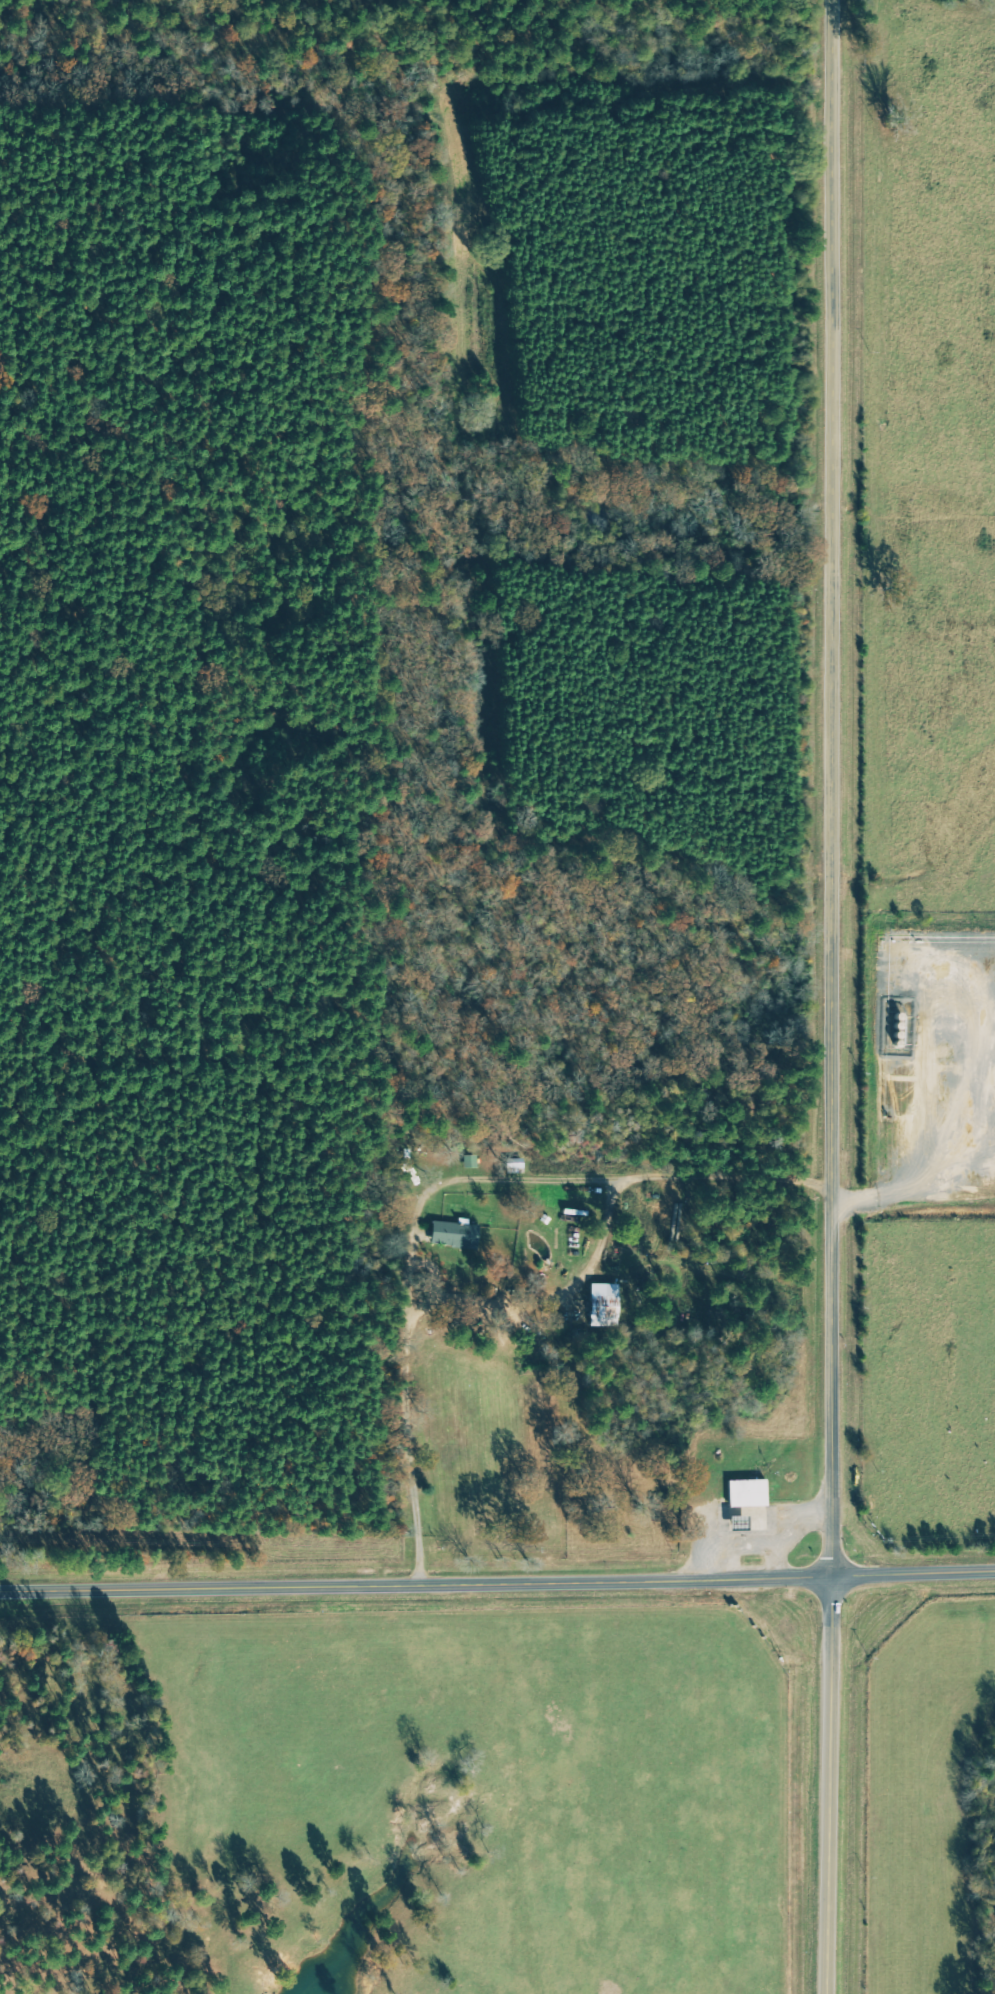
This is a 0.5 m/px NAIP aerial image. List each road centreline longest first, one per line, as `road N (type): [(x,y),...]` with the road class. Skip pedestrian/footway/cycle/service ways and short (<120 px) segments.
road 1 (tertiary): [(834,0),(832,1576)]
road 2 (secondary): [(0,1594),(994,1570)]
road 3 (secondary): [(832,1576),(825,1993)]

